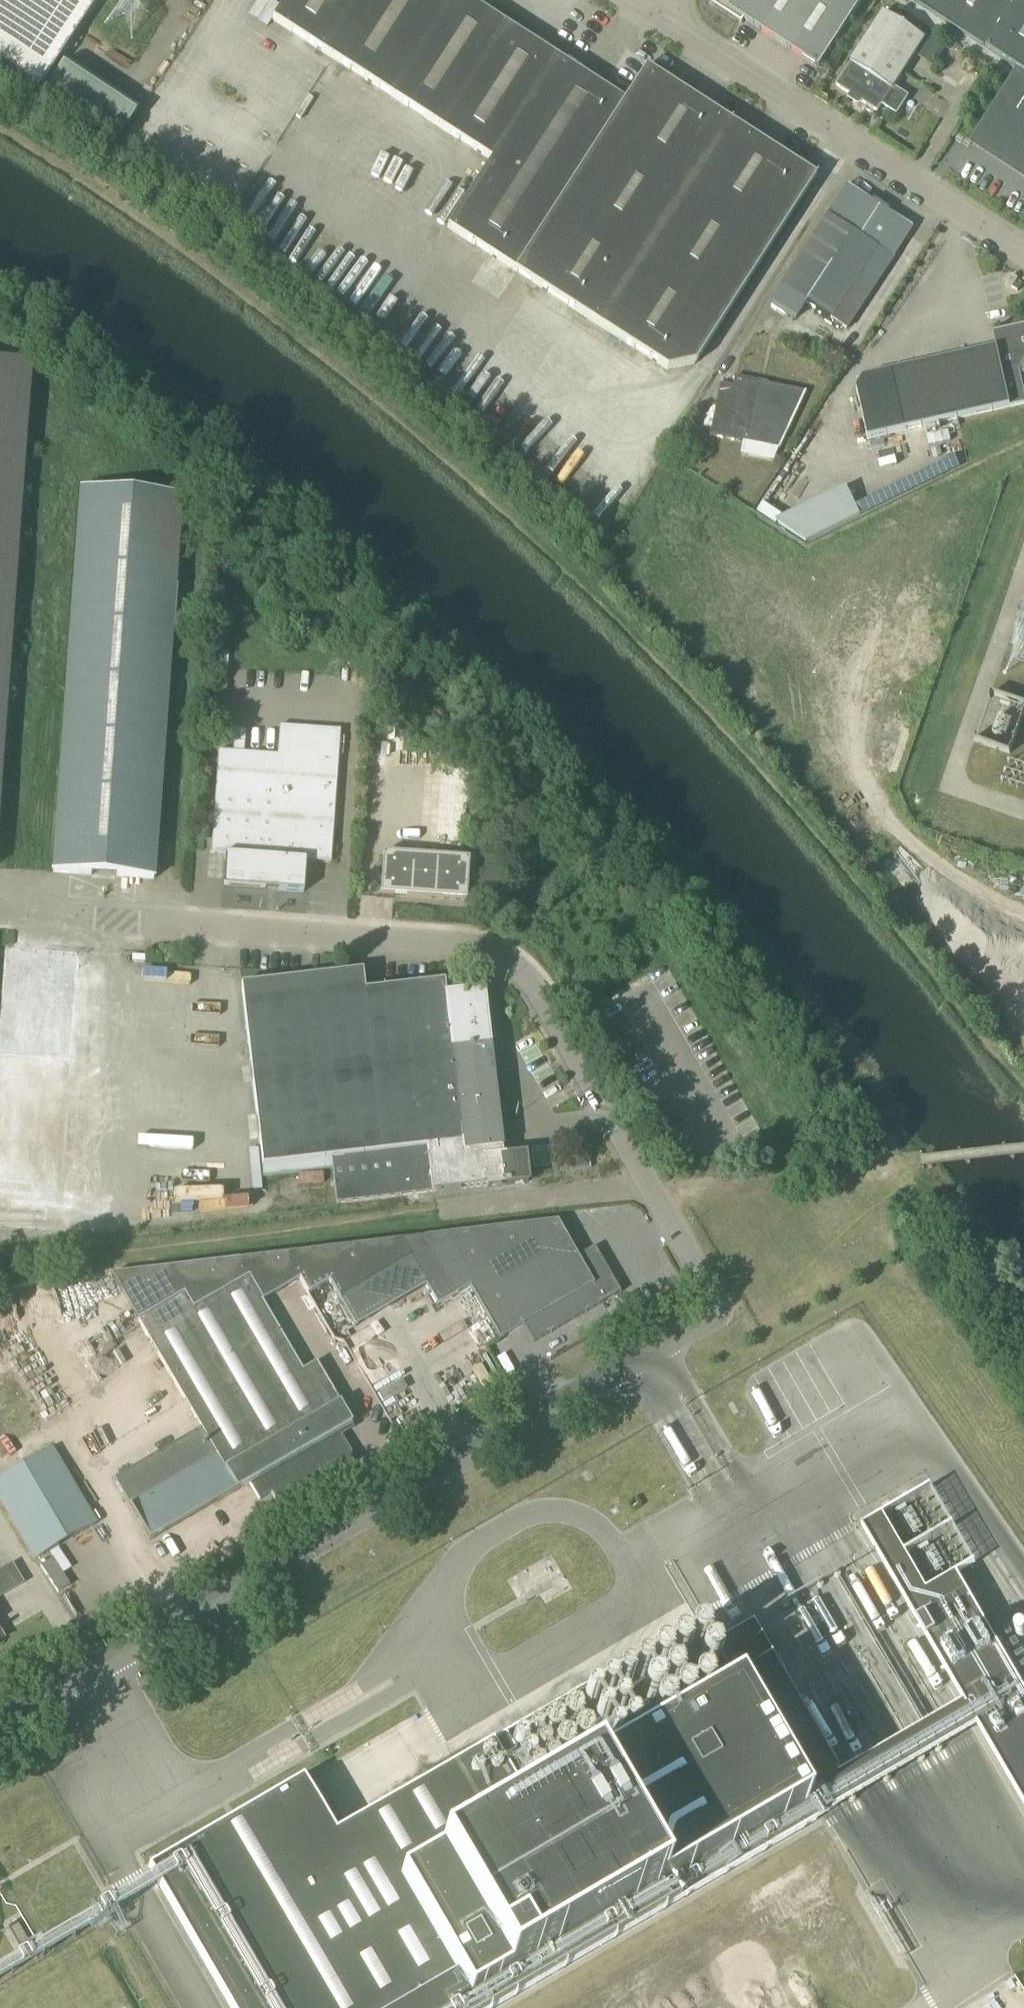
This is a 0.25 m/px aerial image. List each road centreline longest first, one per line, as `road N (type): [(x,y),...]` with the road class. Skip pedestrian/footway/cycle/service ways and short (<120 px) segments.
road 1 (unclassified): [(0,1724),(702,1321),(710,1301),(541,994),(492,954),(0,912)]
road 2 (track): [(1023,1089),(878,903),(567,576),(383,407),(161,236),(0,128)]
road 3 (track): [(0,292),(157,407),(444,640),(646,842),(780,996),(896,1163)]
road 4 (track): [(652,1191),(0,1261)]
road 5 (track): [(1023,458),(940,504),(907,538),(847,619),(824,715),(860,795),(998,904),(1023,916)]
road 6 (unclassified): [(1023,255),(656,19)]
road 7 (track): [(652,1191),(1023,1150)]

